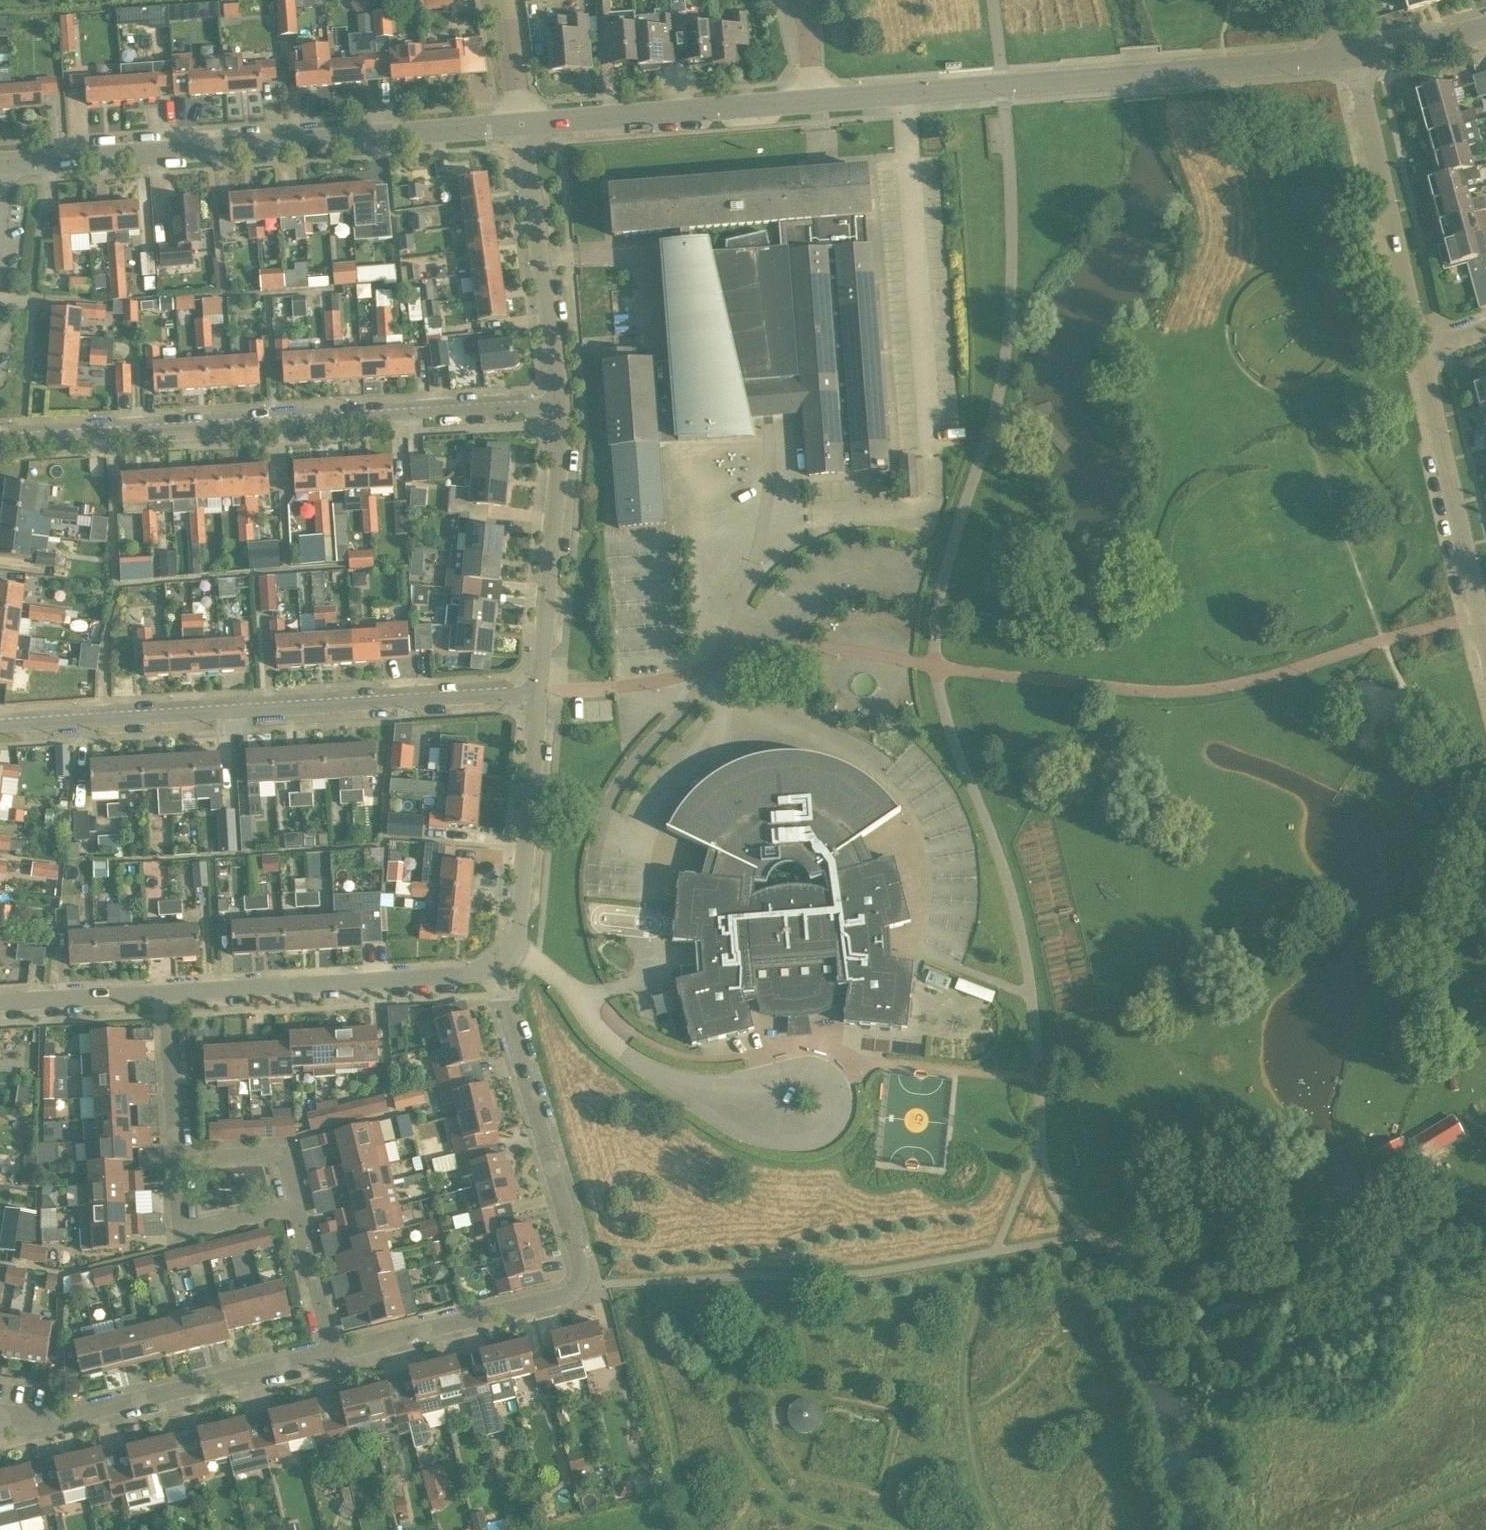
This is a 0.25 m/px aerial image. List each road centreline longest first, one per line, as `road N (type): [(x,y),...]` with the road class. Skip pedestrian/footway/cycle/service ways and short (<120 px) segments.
road 1 (residential): [(331,1351),(568,1294),(582,1281),(498,968)]
road 2 (residential): [(560,401),(0,427)]
road 3 (unclassified): [(815,100),(1354,58)]
road 4 (residential): [(537,692),(0,724)]
road 5 (unclassified): [(521,123),(0,164)]
road 6 (residential): [(498,968),(164,991)]
road 7 (unclassified): [(1421,348),(1354,58)]
road 8 (unclassified): [(521,123),(815,100)]
road 9 (residential): [(537,692),(560,401)]
road 10 (unclassified): [(1485,626),(1421,348)]
road 11 (residential): [(498,968),(515,951),(537,692)]
road 12 (residential): [(560,401),(521,123)]
road 13 (residential): [(63,1418),(331,1351)]
road 14 (residential): [(293,1201),(182,1229),(176,1160)]
road 15 (residential): [(176,1160),(164,991)]
road 16 (residential): [(164,991),(0,1001)]
road 17 (residential): [(331,1351),(293,1201)]
road 18 (residential): [(293,1201),(282,1156),(176,1160)]
road 19 (unclassified): [(1354,58),(1485,25)]
road 20 (residential): [(501,0),(521,123)]

